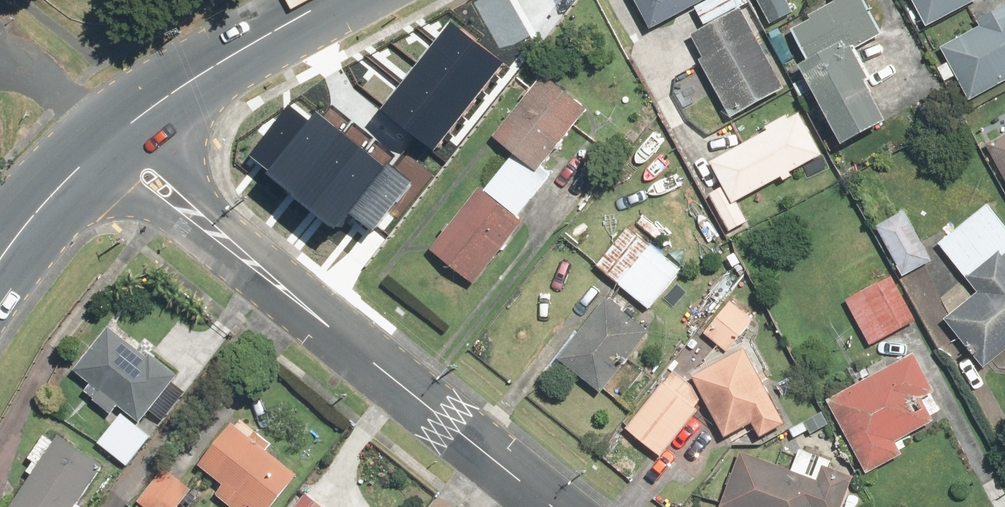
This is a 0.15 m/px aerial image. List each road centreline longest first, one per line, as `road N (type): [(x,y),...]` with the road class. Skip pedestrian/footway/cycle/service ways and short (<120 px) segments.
road 1 (residential): [(107,140),(552,506)]
road 2 (secondary): [(107,140),(325,0)]
road 3 (secondary): [(0,263),(107,140)]

